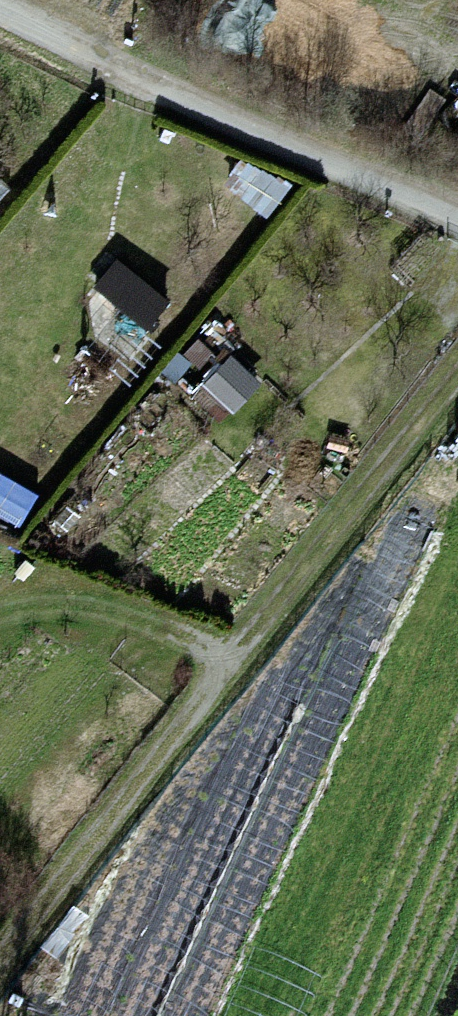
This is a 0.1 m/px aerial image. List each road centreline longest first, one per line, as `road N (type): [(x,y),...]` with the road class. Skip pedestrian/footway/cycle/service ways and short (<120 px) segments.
road 1 (track): [(0,971),(457,378)]
road 2 (track): [(0,16),(238,126),(457,210)]
road 3 (track): [(236,666),(100,606),(0,617)]
road 4 (track): [(146,83),(98,269)]

